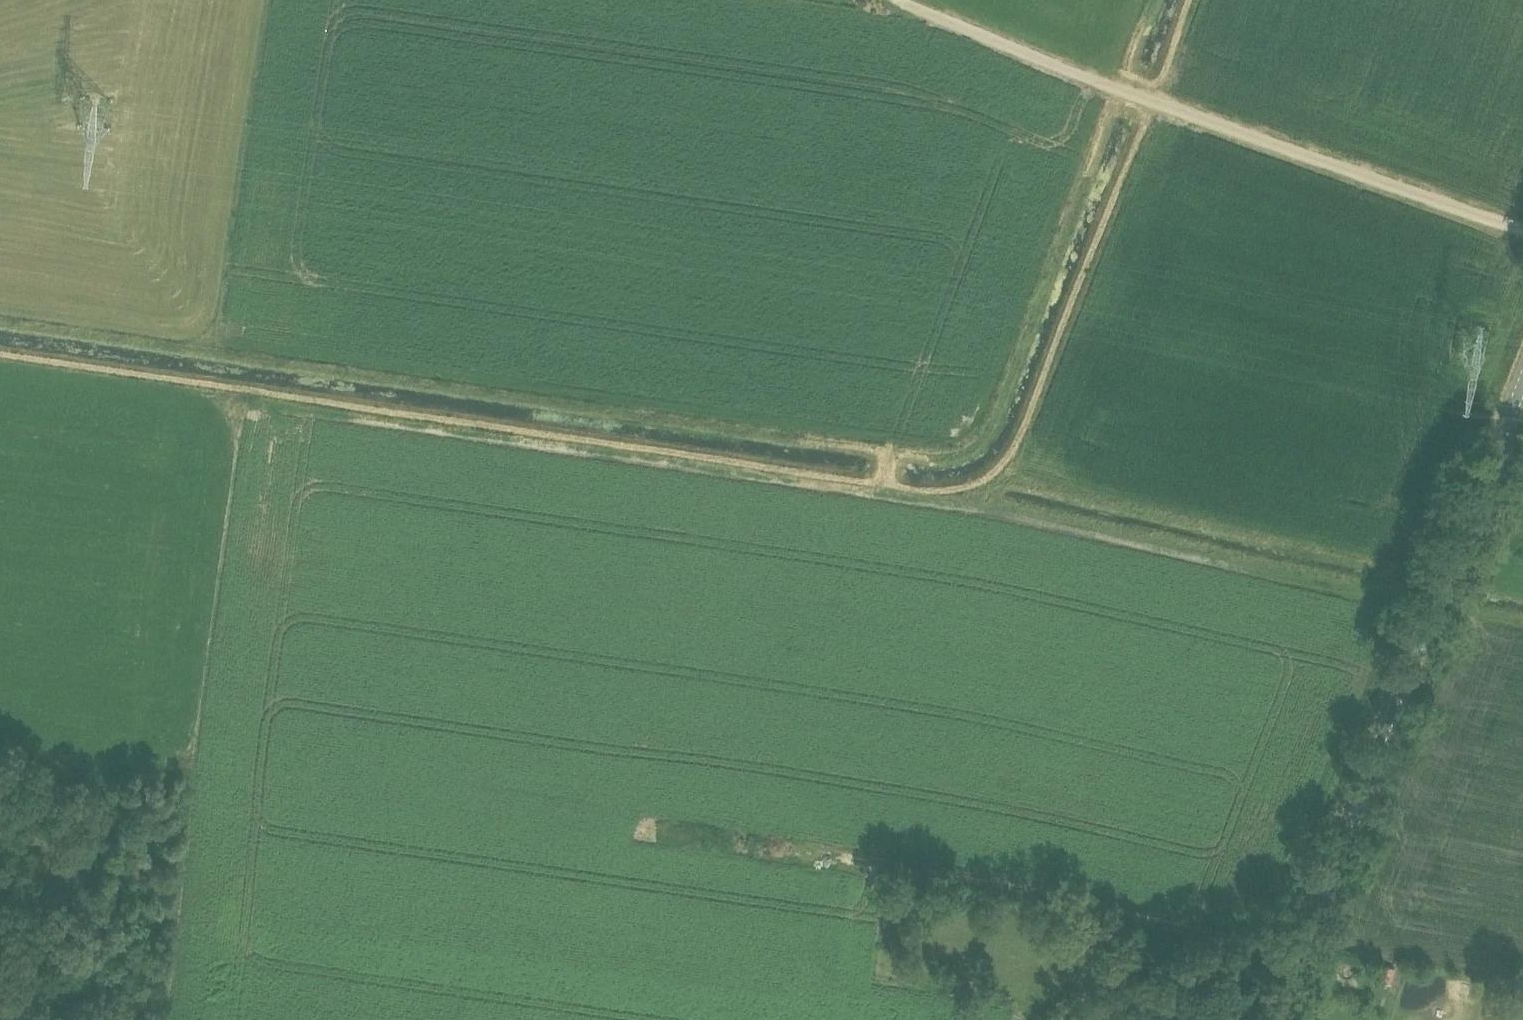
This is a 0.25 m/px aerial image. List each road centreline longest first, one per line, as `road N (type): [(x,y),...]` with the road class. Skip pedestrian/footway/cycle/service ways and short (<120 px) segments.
road 1 (tertiary): [(1269,1019),(1522,389)]

